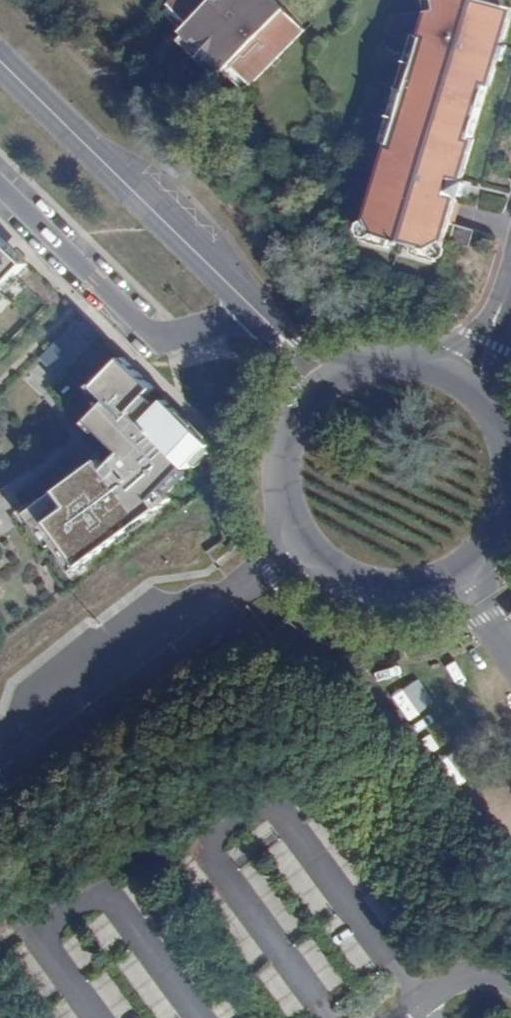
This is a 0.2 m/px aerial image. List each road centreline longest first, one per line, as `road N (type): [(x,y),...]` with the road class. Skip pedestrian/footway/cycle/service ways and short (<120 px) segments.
road 1 (secondary): [(261,317),(0,62)]
road 2 (secondary): [(303,405),(283,443),(278,485),(289,526),(309,557),(375,593),(420,592),(460,576)]
road 3 (residential): [(0,182),(154,331),(261,317)]

